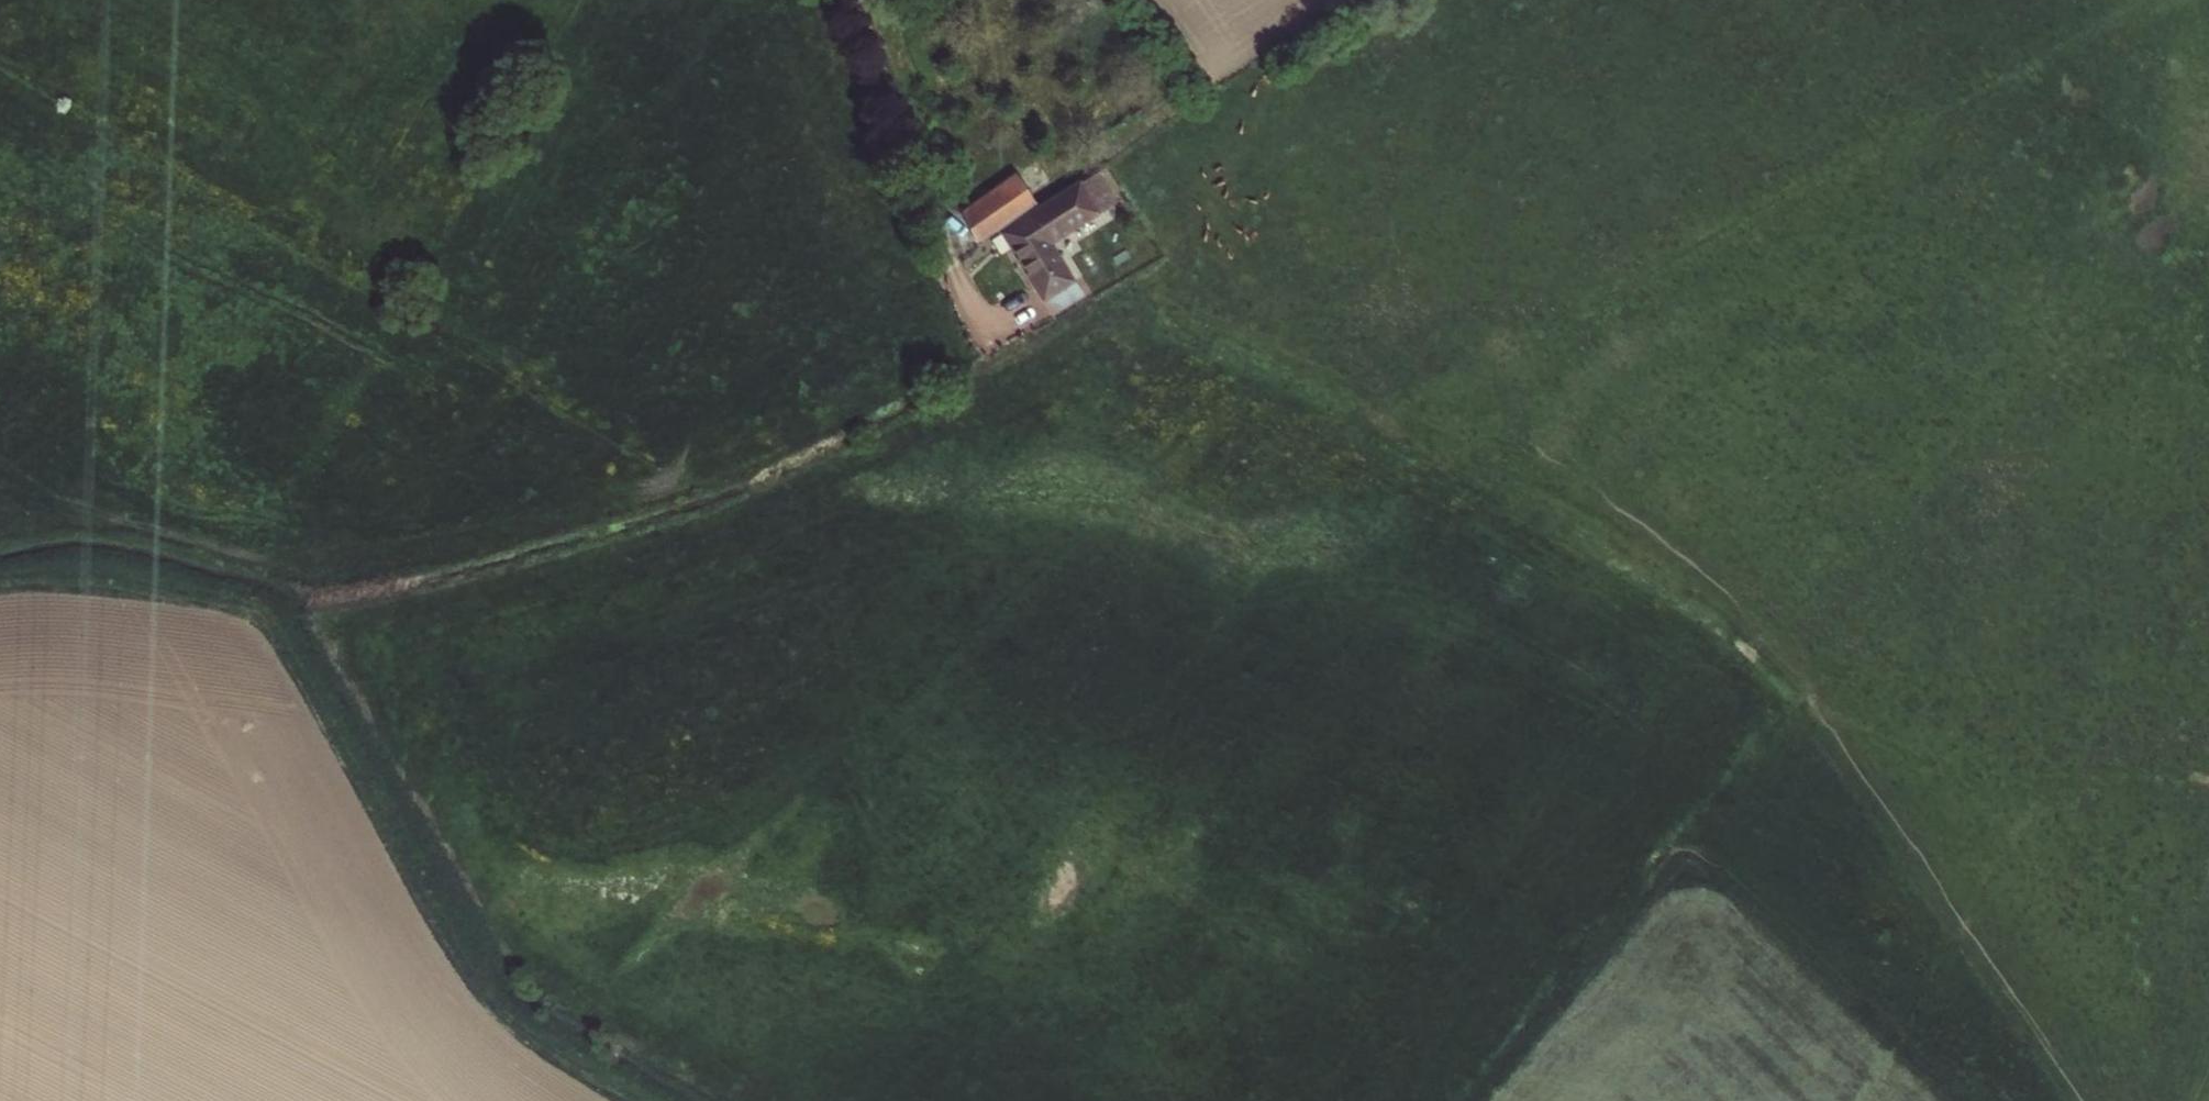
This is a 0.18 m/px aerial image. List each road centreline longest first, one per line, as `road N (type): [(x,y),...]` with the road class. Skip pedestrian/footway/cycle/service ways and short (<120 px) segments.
road 1 (unclassified): [(852,0),(952,250)]

